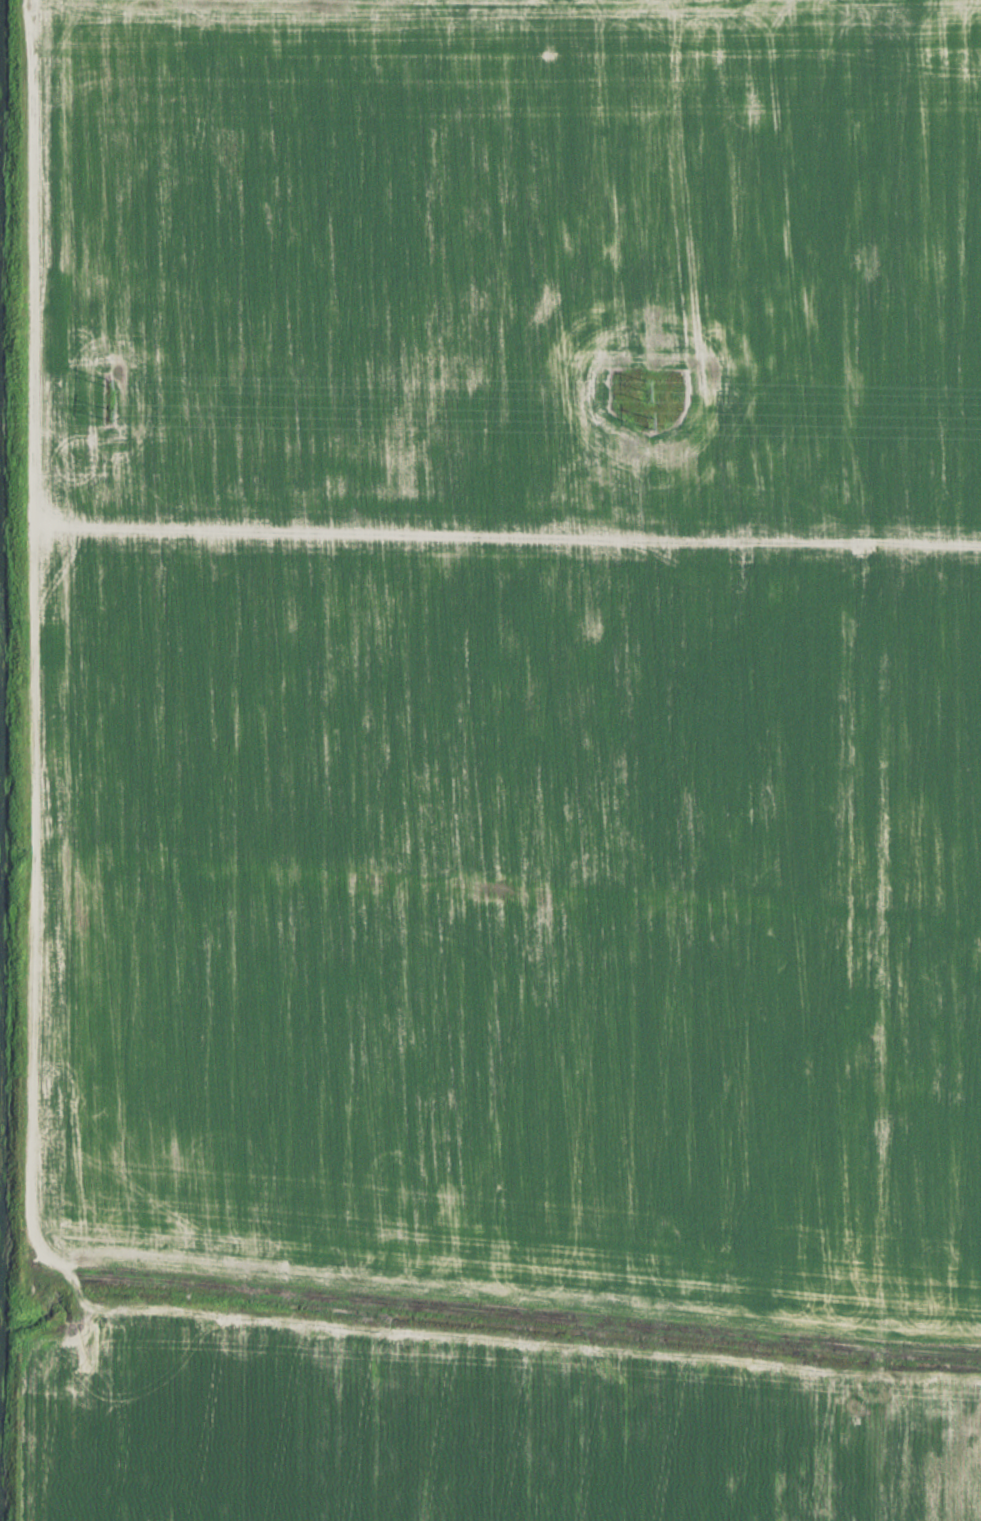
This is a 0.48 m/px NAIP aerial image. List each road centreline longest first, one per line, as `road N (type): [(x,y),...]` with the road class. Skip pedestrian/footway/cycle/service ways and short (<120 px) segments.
road 1 (track): [(38,0),(25,1233),(33,1251),(63,1271),(980,1343)]

